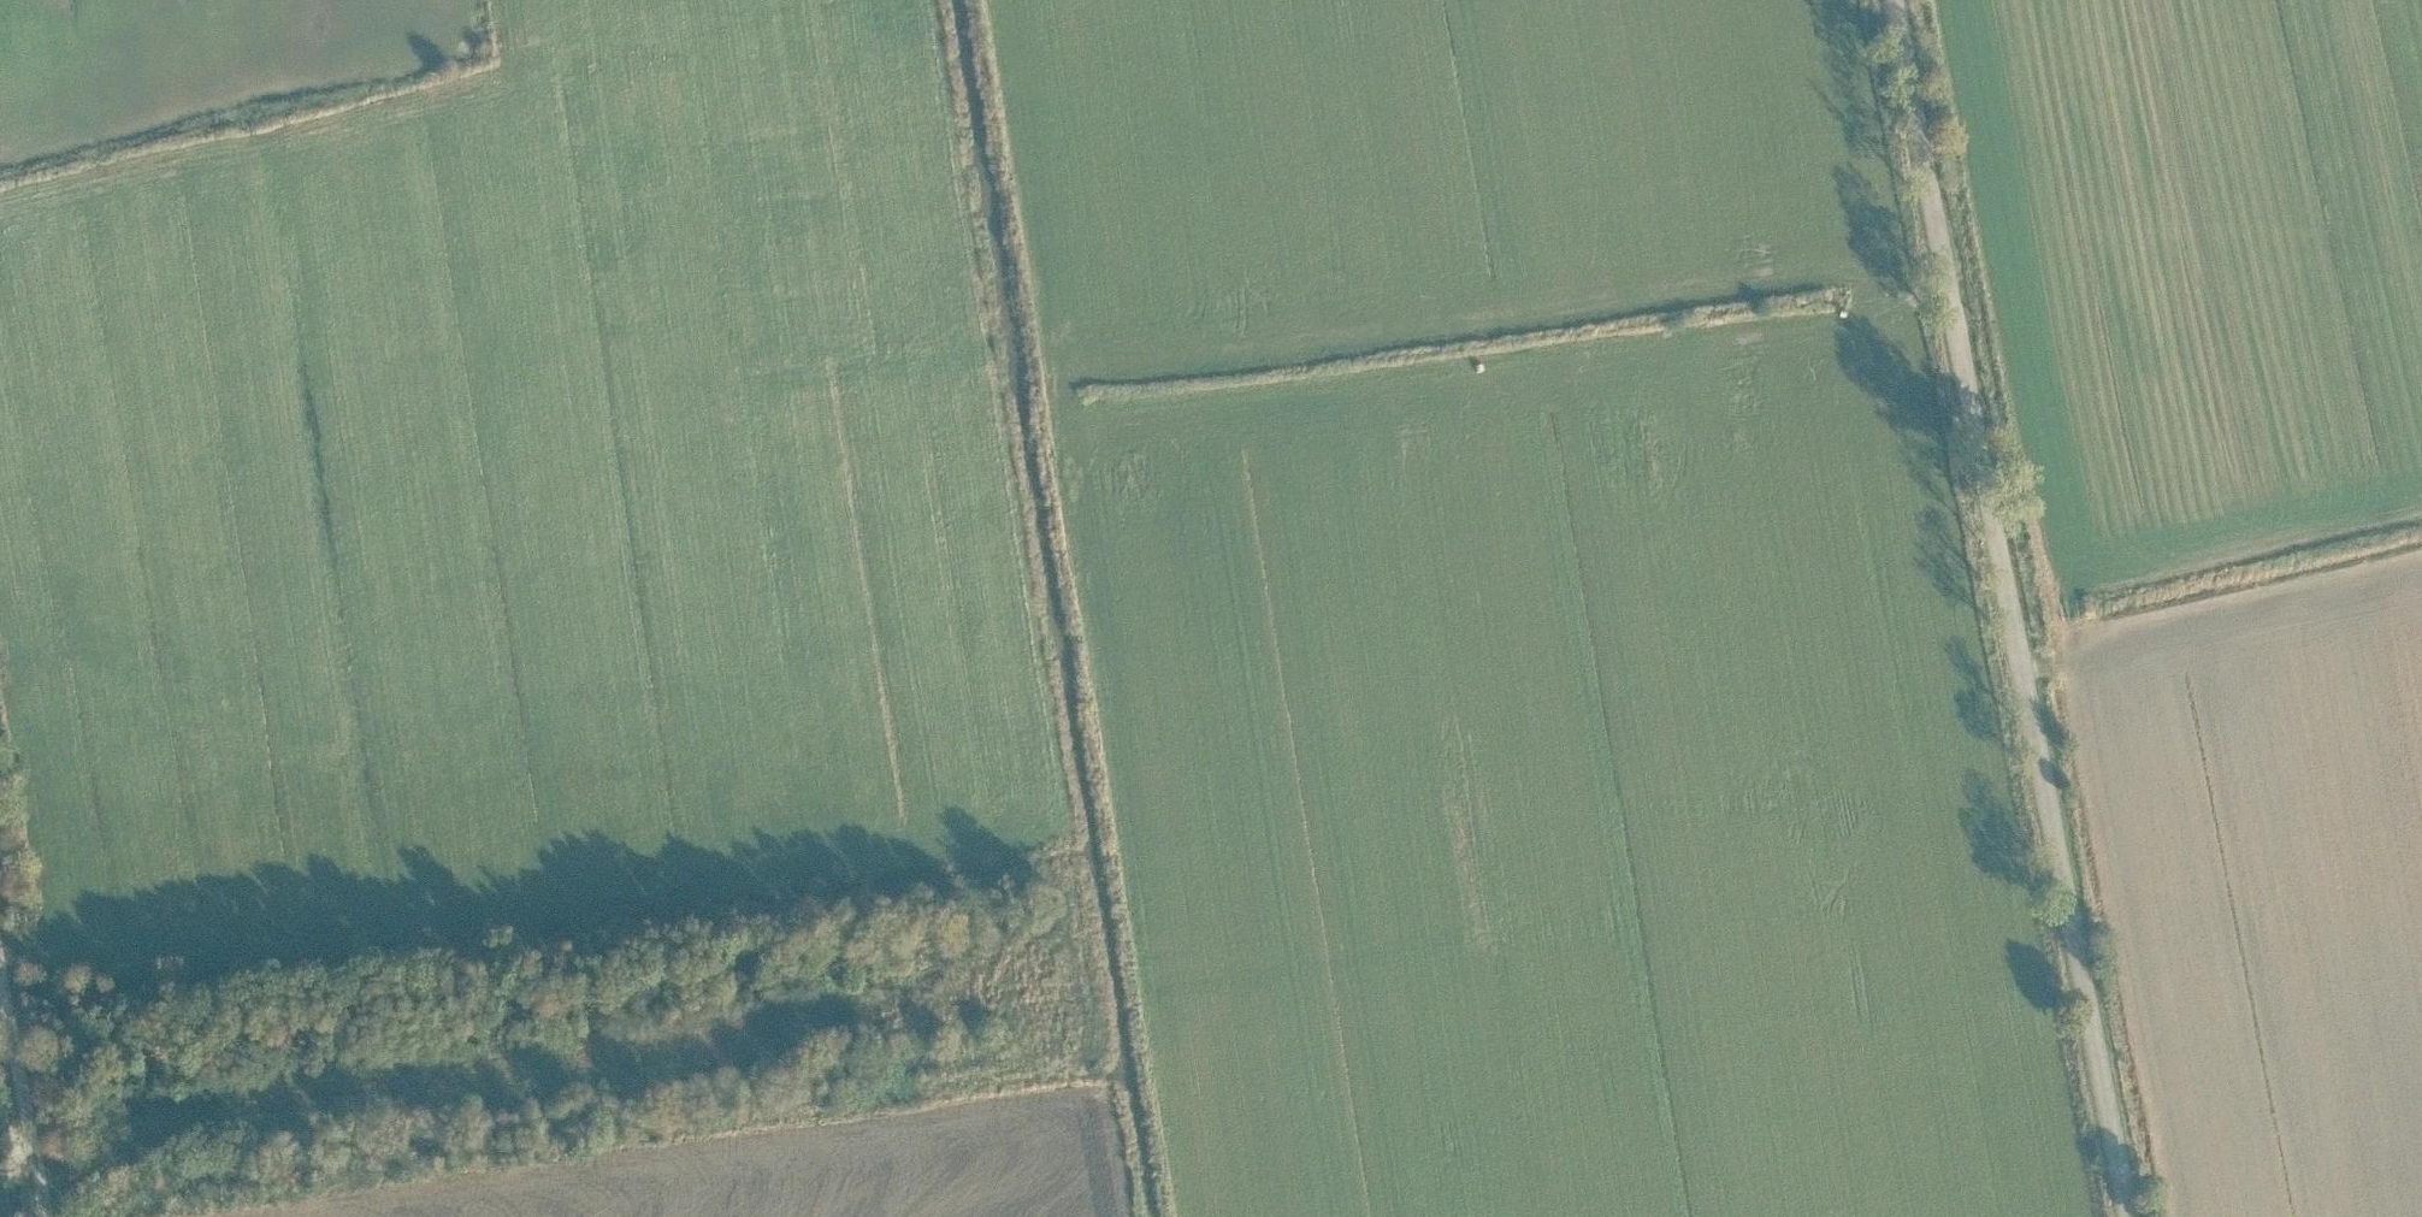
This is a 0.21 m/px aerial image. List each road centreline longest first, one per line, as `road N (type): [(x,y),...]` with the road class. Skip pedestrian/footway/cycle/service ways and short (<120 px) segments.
road 1 (track): [(2121,1216),(1886,0)]
road 2 (track): [(38,1216),(0,1010)]

